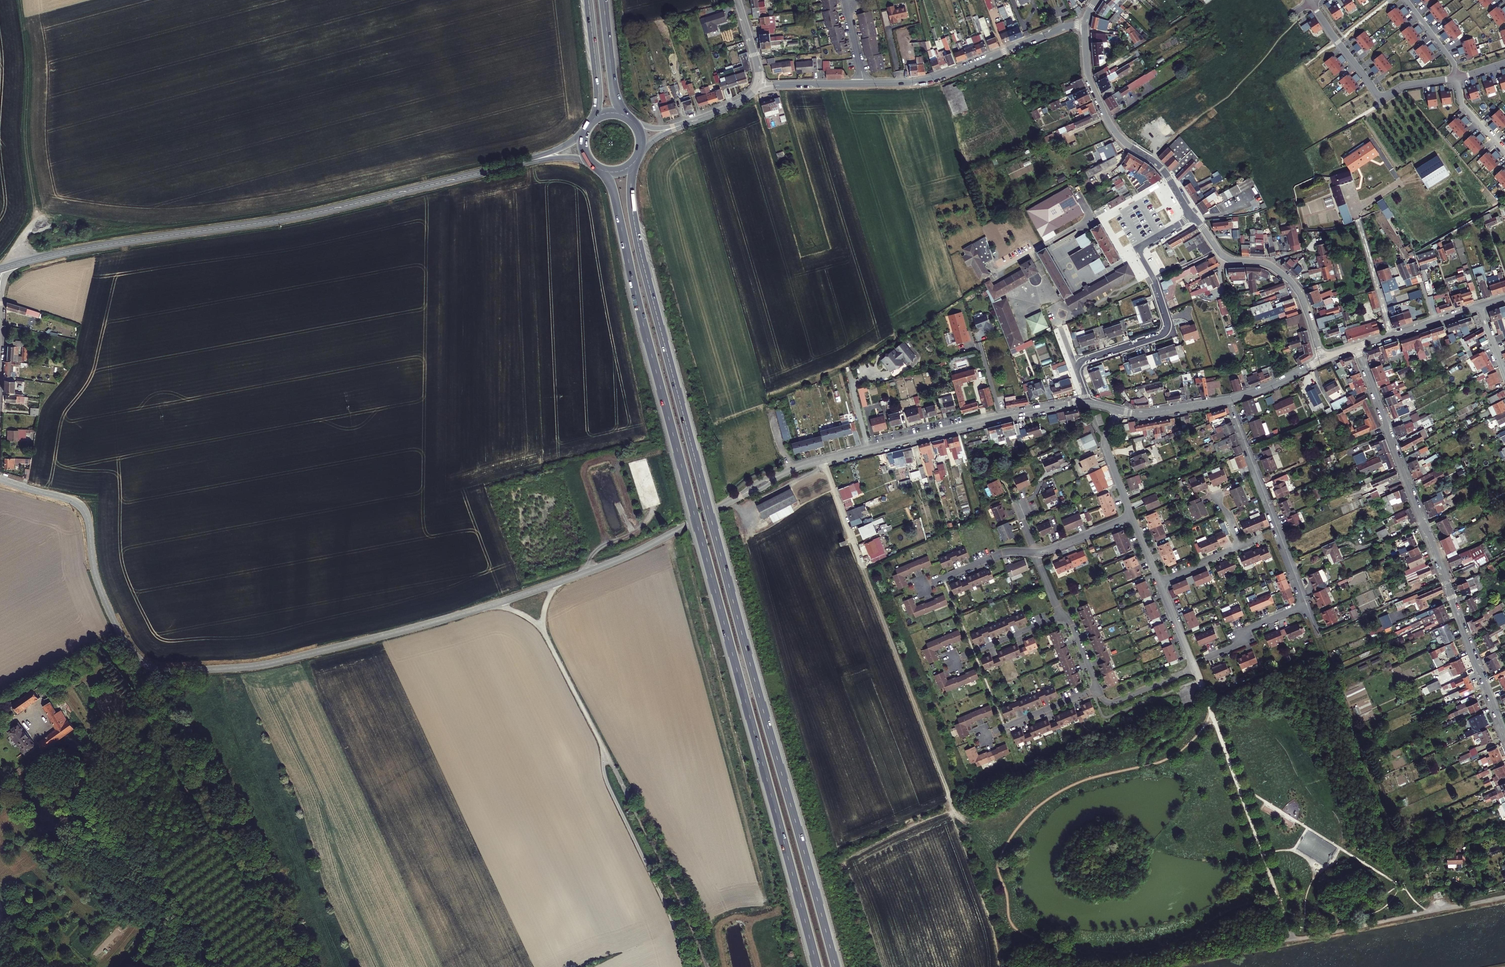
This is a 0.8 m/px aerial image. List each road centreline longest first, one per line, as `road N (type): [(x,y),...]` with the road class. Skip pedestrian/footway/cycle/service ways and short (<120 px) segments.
road 1 (trunk): [(836,966),(643,262),(631,199),(636,160)]
road 2 (trunk): [(599,168),(615,197),(818,966)]
road 3 (tertiary): [(0,479),(82,506),(104,600),(133,653),(158,669),(264,664),(493,605)]
road 4 (tertiary): [(525,162),(309,214),(0,269)]
road 5 (residential): [(1356,346),(1504,738)]
road 6 (unclassified): [(707,966),(545,634)]
road 7 (track): [(20,0),(26,155),(37,222),(0,269)]
road 8 (residential): [(1192,217),(1139,248),(1165,331),(1080,364),(1088,403)]
road 9 (track): [(864,570),(961,817)]
road 10 (tertiary): [(1085,24),(1088,77),(1110,125),(1165,172),(1192,217)]
road 11 (tertiary): [(869,449),(1088,403)]
road 12 (residential): [(1229,399),(1306,604)]
road 13 (tertiary): [(1192,217),(1224,257),(1265,263),(1290,281),(1321,360)]
road 14 (residential): [(1311,2),(1379,99),(1406,85),(1457,78)]
road 15 (residential): [(1085,24),(933,79),(900,83)]
road 16 (tertiary): [(556,583),(634,553),(732,501)]
road 17 (residential): [(1343,187),(1391,335)]
road 18 (residential): [(1098,688),(981,737)]
road 19 (trunk): [(628,118),(613,90),(603,0)]
road 20 (trunk): [(588,0),(598,90),(592,121)]
road 21 (residential): [(1034,552),(1004,553),(920,588)]

